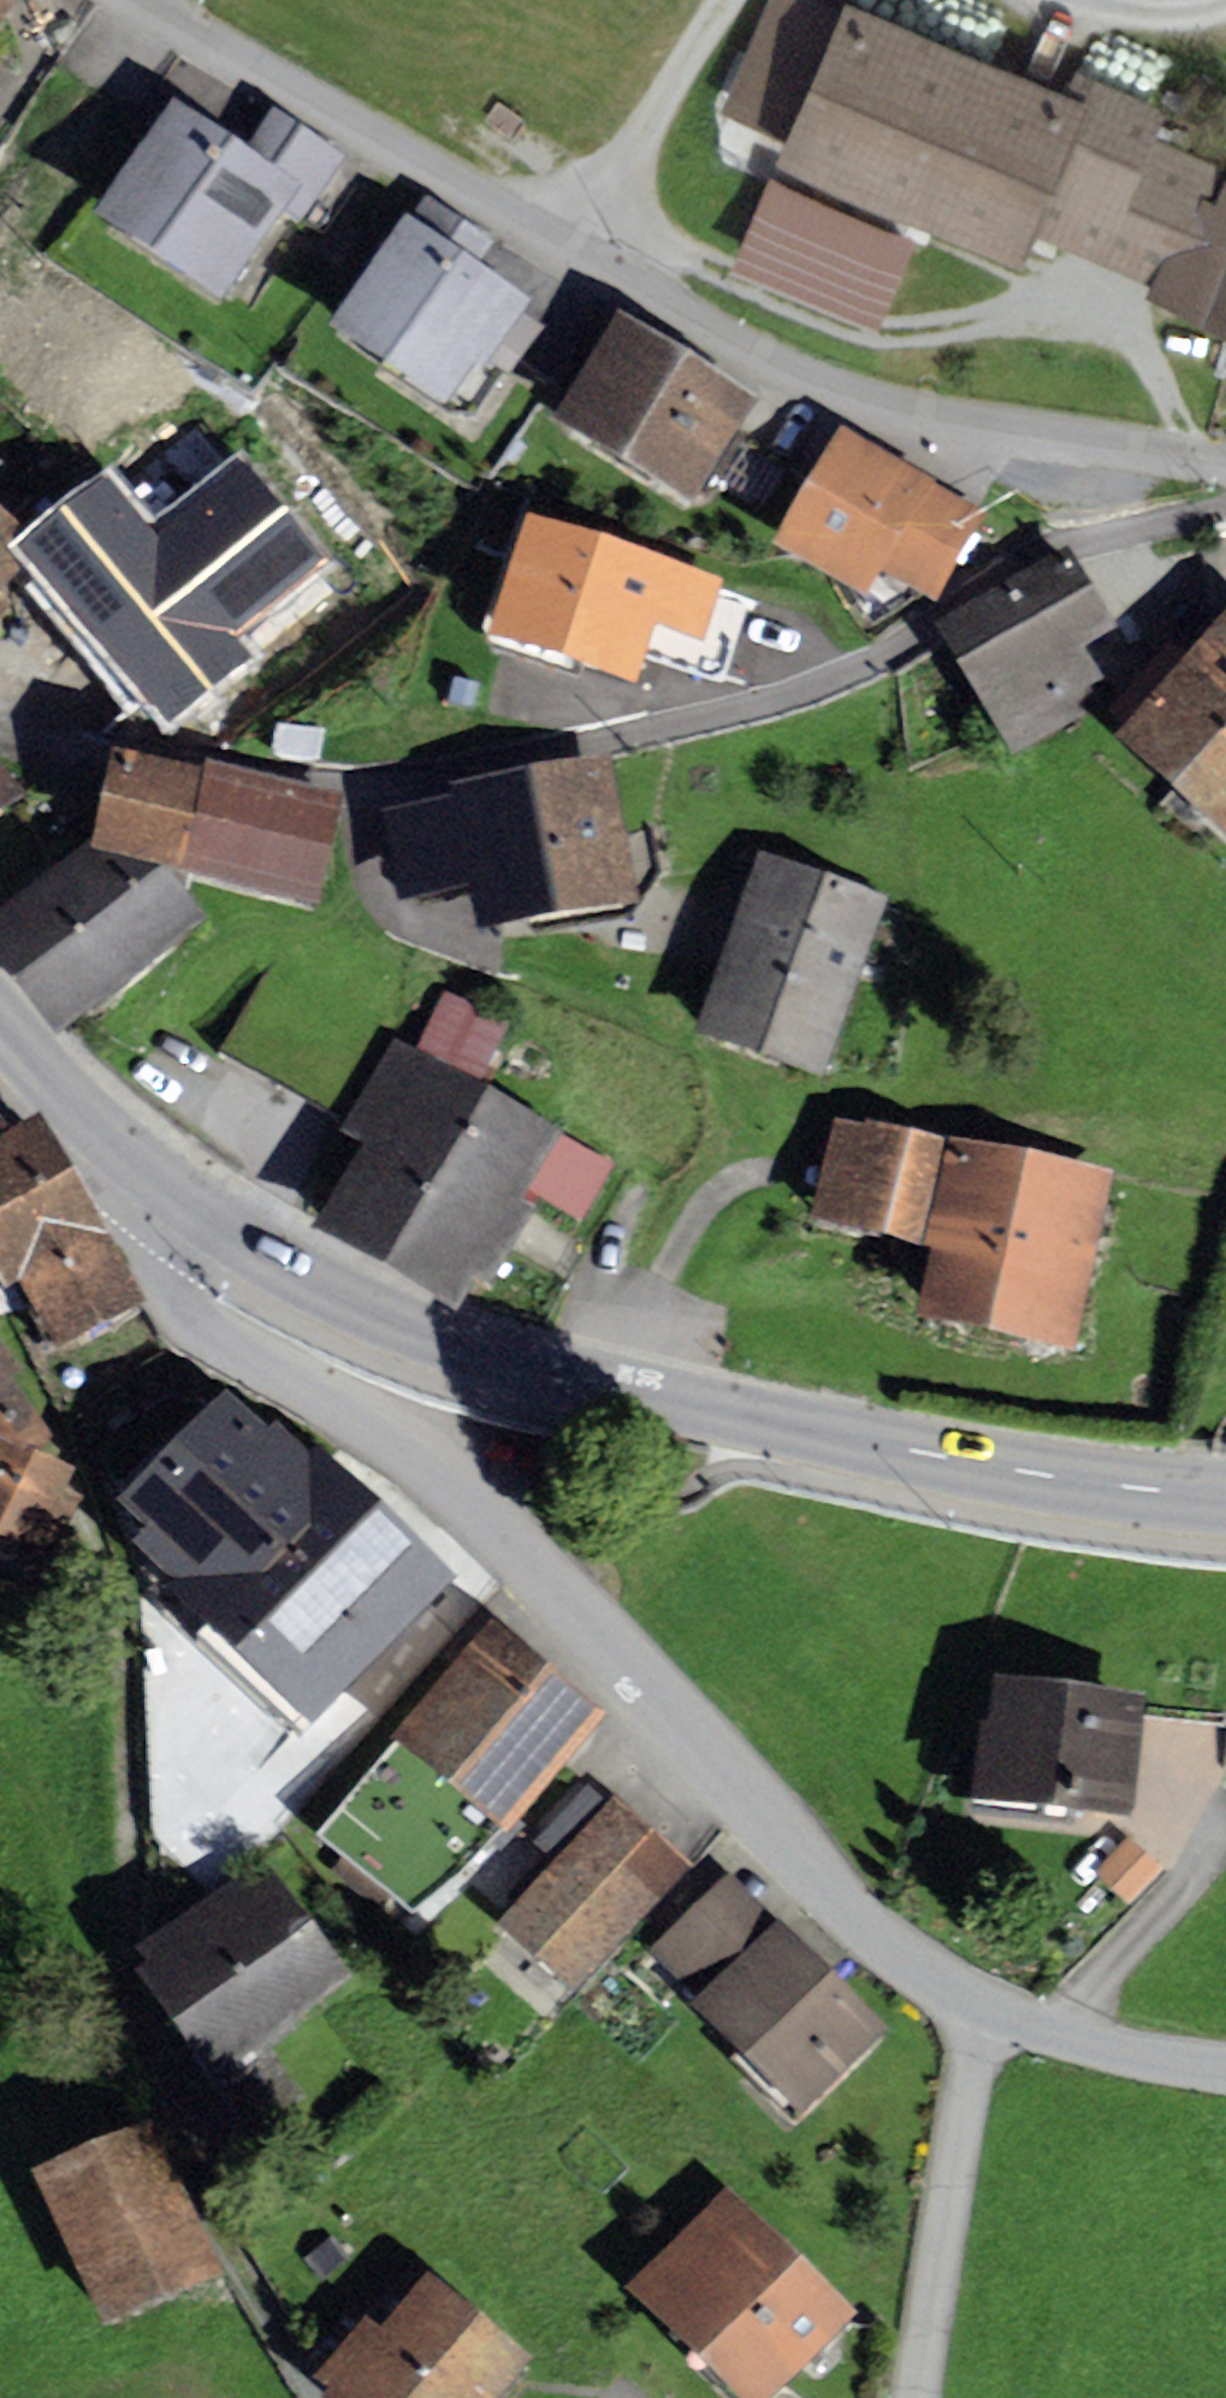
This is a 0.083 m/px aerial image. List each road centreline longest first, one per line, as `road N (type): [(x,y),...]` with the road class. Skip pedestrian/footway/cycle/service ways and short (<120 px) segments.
road 1 (residential): [(178,1202),(146,1246),(156,1286),(197,1324),(319,1394),(434,1481),(758,1808),(837,1901),(904,1961),(991,2011)]
road 2 (residential): [(162,0),(561,249),(795,377),(937,419),(1225,462)]
road 3 (tertiary): [(1225,1496),(1032,1476),(570,1383),(440,1340),(306,1280),(178,1202)]
road 4 (residential): [(918,2397),(974,2063),(991,2011)]
road 5 (track): [(561,249),(728,0)]
road 6 (tertiary): [(178,1202),(0,1022)]
road 7 (residential): [(991,2011),(1112,2048),(1225,2067)]
road 8 (track): [(1077,0),(1163,15),(1225,3)]

